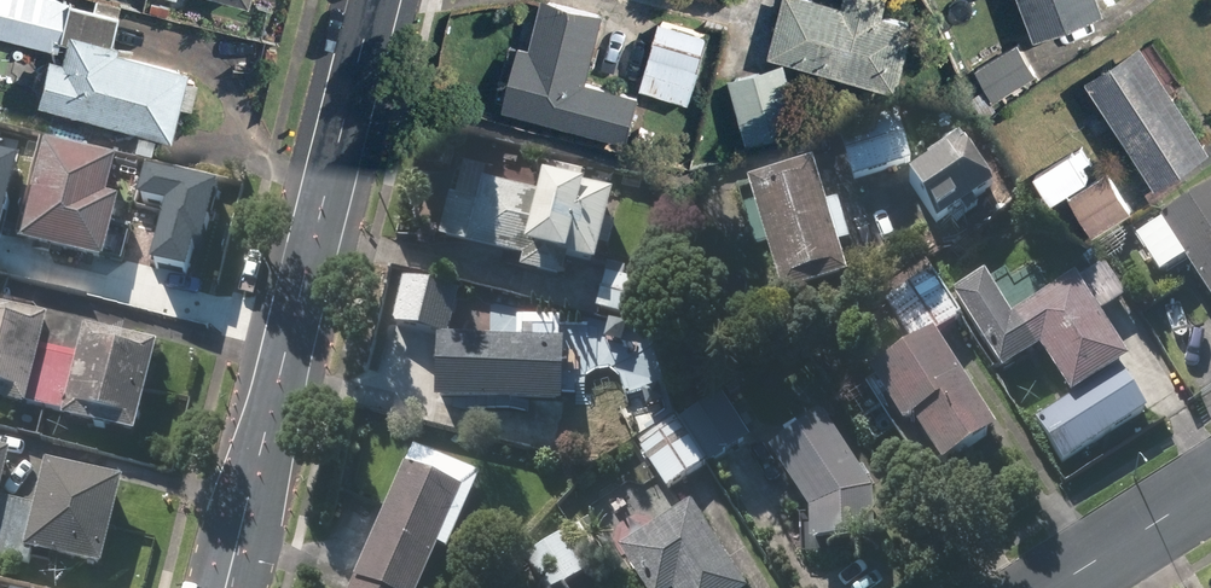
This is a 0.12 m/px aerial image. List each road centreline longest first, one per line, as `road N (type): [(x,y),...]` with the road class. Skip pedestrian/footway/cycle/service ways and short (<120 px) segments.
road 1 (secondary): [(374,0),(225,587)]
road 2 (tertiary): [(1051,587),(1210,485)]

